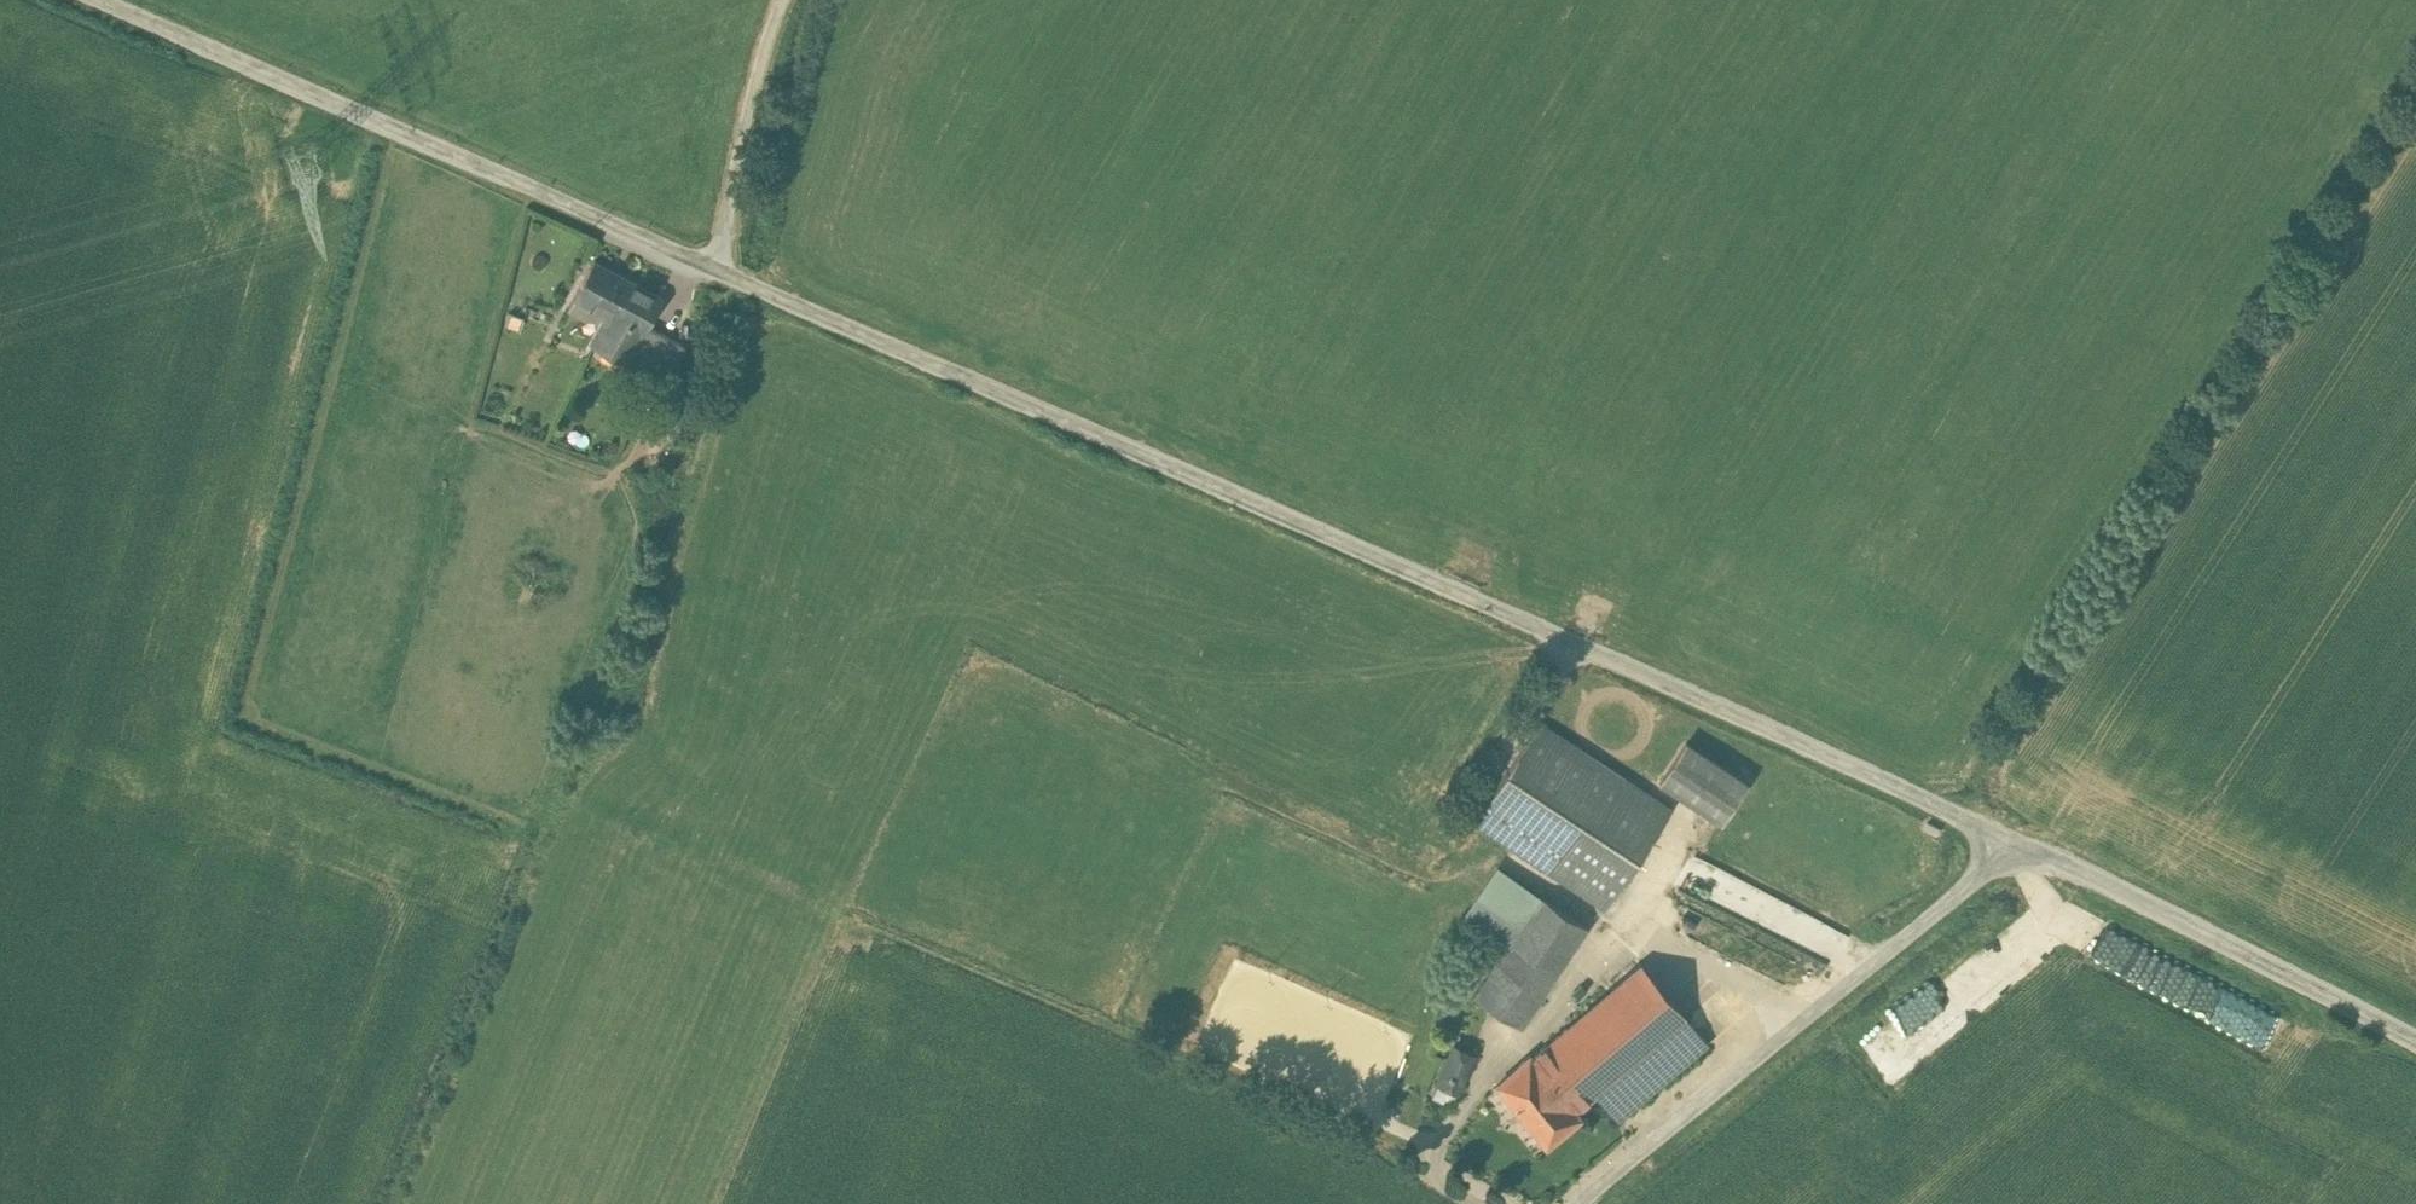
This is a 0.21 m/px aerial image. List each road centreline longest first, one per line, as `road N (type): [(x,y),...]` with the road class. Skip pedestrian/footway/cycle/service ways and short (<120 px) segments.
road 1 (unclassified): [(716,267),(2010,838)]
road 2 (unclassified): [(102,0),(716,267)]
road 3 (unclassified): [(1580,1203),(1964,887),(2010,838)]
road 4 (unclassified): [(2010,838),(2415,1045)]
road 5 (unclassified): [(716,267),(781,0)]
road 6 (track): [(1573,644),(1468,805)]

